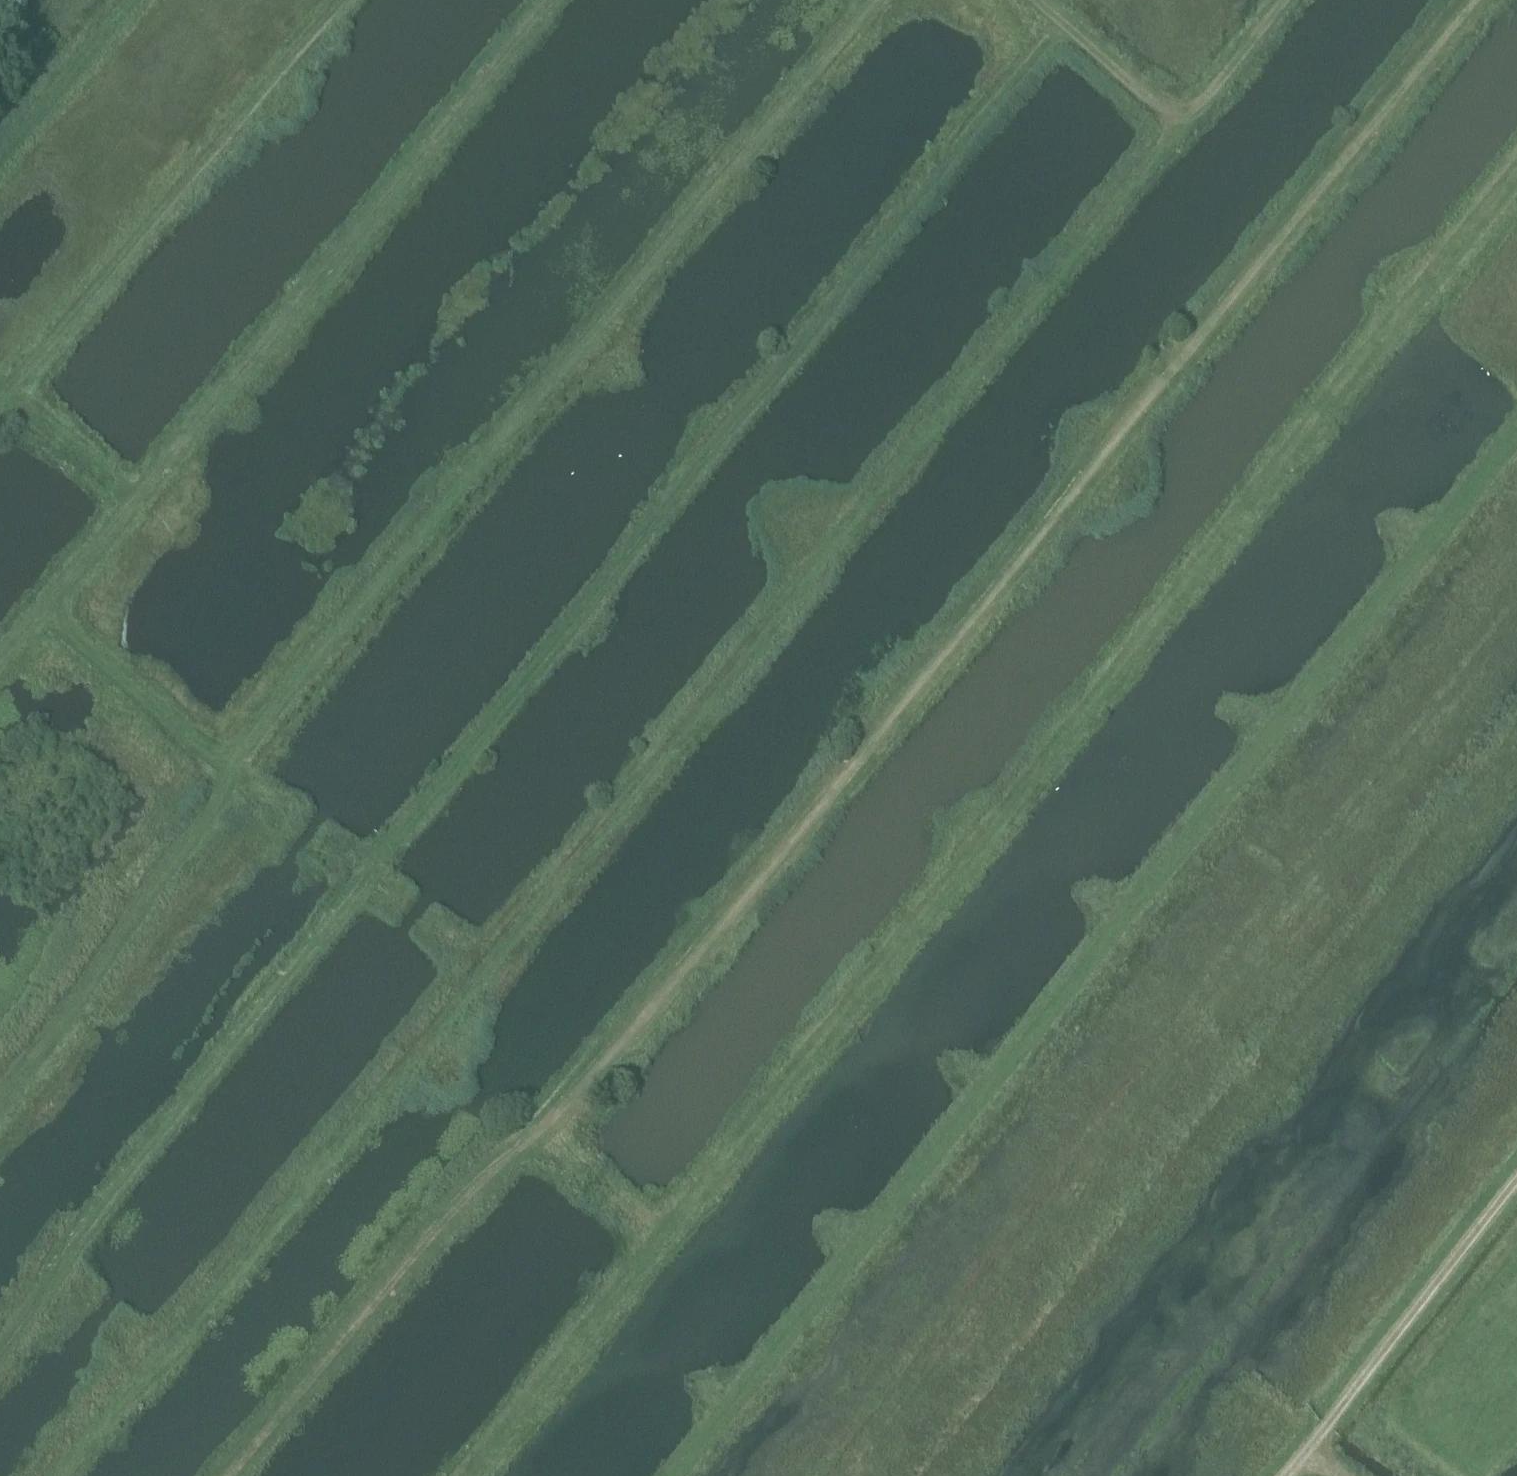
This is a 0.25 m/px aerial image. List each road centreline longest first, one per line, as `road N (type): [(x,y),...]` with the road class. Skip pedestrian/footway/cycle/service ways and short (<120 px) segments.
road 1 (track): [(1473,0),(569,1110),(441,1229),(233,1475)]
road 2 (track): [(1516,1184),(1292,1475)]
road 3 (track): [(1037,0),(1186,122),(1286,0)]

